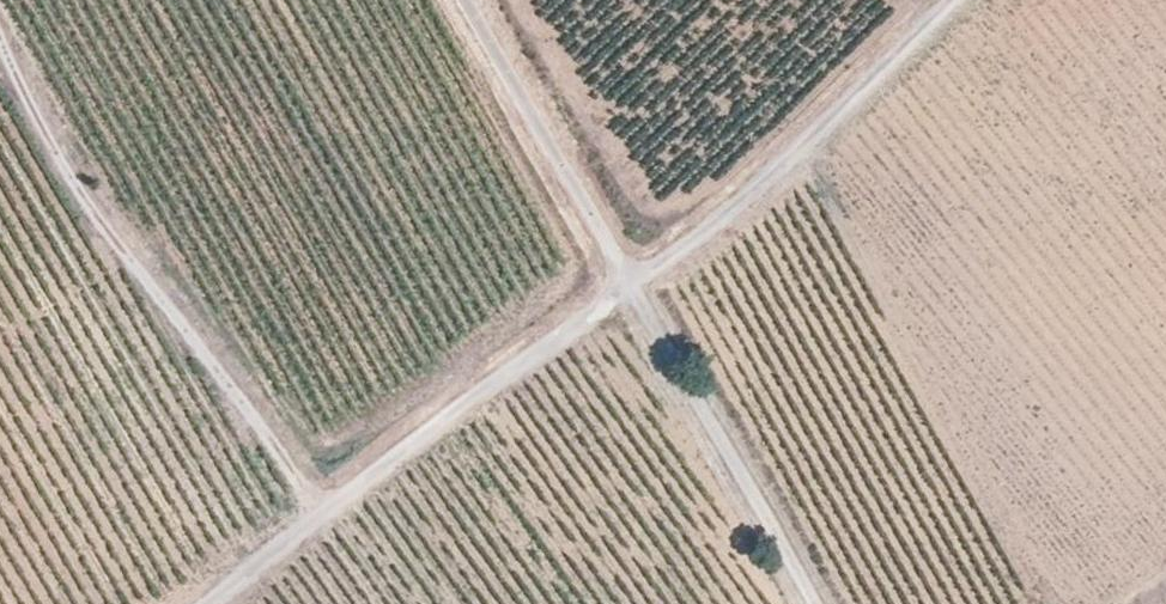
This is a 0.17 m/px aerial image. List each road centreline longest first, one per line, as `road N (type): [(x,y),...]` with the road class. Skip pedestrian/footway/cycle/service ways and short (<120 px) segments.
road 1 (track): [(0,54),(168,307),(320,514)]
road 2 (unclassified): [(632,277),(206,603)]
road 3 (unclassified): [(940,0),(721,209),(632,277)]
road 4 (track): [(632,277),(817,603)]
road 5 (unclassified): [(471,0),(632,277)]

